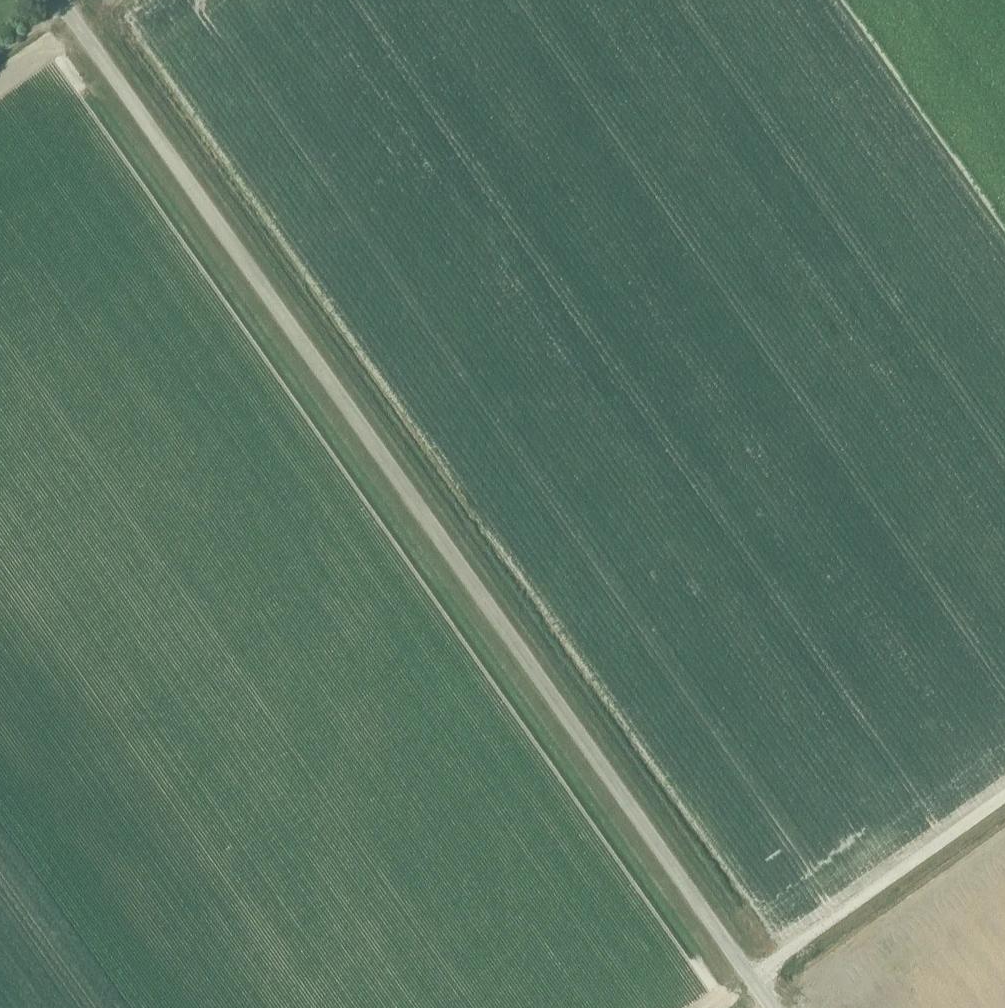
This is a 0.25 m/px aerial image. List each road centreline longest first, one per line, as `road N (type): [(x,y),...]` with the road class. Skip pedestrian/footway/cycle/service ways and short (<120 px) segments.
road 1 (unclassified): [(772,1007),(61,0)]

